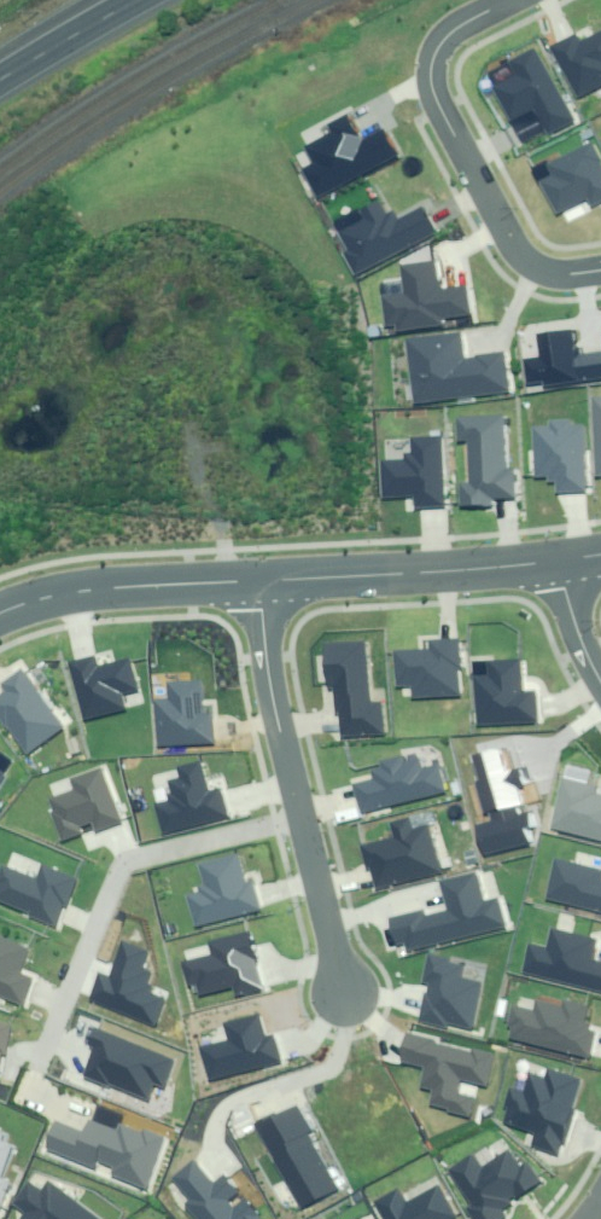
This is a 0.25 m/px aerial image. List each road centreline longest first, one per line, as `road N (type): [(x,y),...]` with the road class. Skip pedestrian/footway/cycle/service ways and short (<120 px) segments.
road 1 (residential): [(301,816),(123,864),(109,879),(37,1071)]
road 2 (residential): [(600,272),(565,276),(525,264),(432,92),(432,53),(443,36),(507,0)]
road 3 (tertiary): [(560,561),(257,580)]
road 4 (tertiary): [(257,580),(106,591),(0,613)]
road 5 (residential): [(257,580),(261,635),(301,816)]
road 6 (residential): [(301,816),(349,998)]
road 7 (secondary): [(140,0),(0,79)]
road 8 (residential): [(600,683),(576,629),(560,561)]

